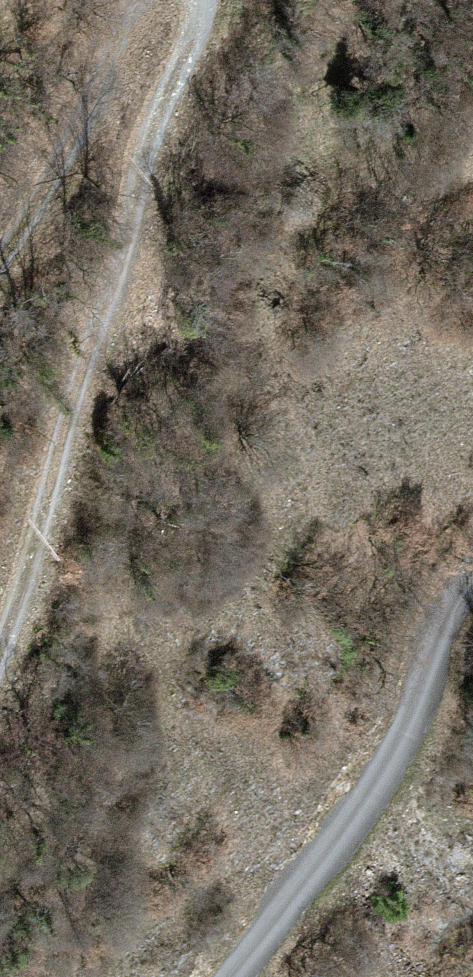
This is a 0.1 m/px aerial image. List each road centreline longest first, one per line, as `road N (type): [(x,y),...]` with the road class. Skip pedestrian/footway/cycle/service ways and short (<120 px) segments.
road 1 (track): [(0,631),(193,28),(193,0)]
road 2 (unclassified): [(472,566),(438,618),(420,703),(391,767),(232,976)]
road 3 (track): [(142,0),(0,239)]

